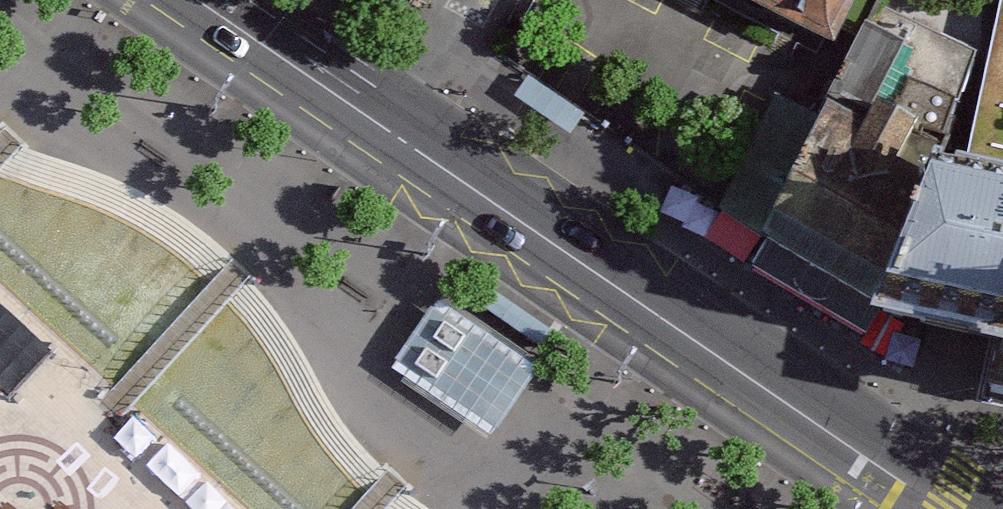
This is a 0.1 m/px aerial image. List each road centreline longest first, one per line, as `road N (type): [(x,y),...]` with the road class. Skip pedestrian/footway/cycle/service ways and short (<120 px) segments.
road 1 (secondary): [(944,508),(409,141)]
road 2 (secondary): [(409,141),(202,0)]
road 3 (residential): [(484,0),(409,141)]

